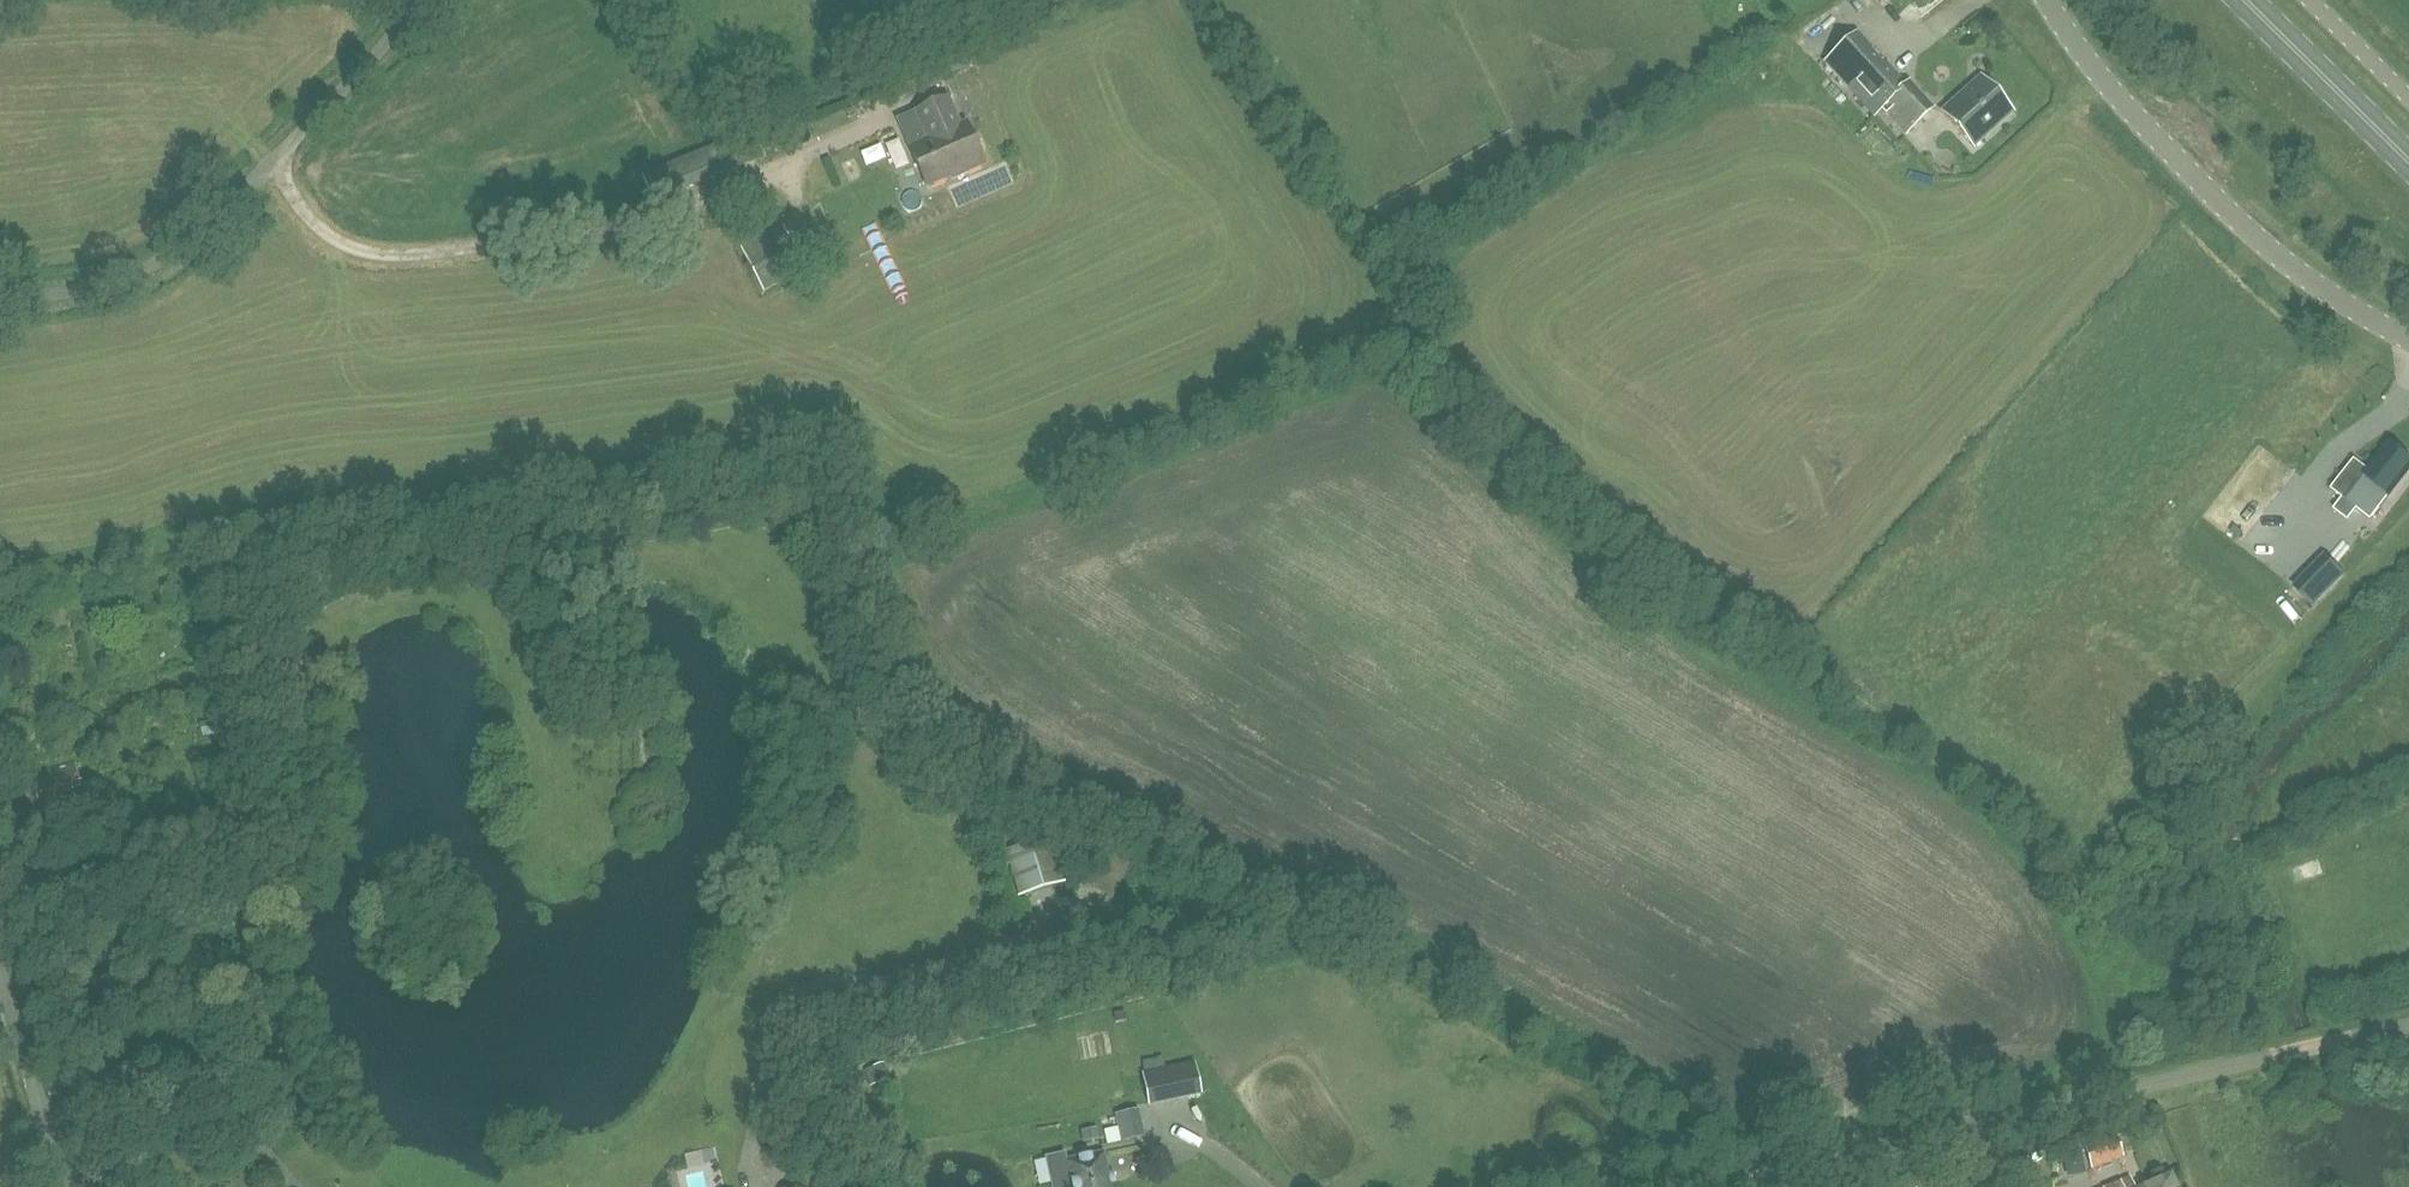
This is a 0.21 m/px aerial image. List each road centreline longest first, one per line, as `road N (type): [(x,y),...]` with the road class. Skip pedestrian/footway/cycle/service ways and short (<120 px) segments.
road 1 (unclassified): [(1721,1186),(2408,1023)]
road 2 (unclassified): [(0,302),(105,285),(165,255),(273,161),(375,54),(414,0)]
road 3 (unclassified): [(2408,344),(2307,282),(2259,240),(2091,71),(2040,0)]
road 4 (primary): [(2408,160),(2246,0)]
road 5 (unclassified): [(61,1186),(0,990)]
road 6 (unclassified): [(2408,101),(2307,0)]

